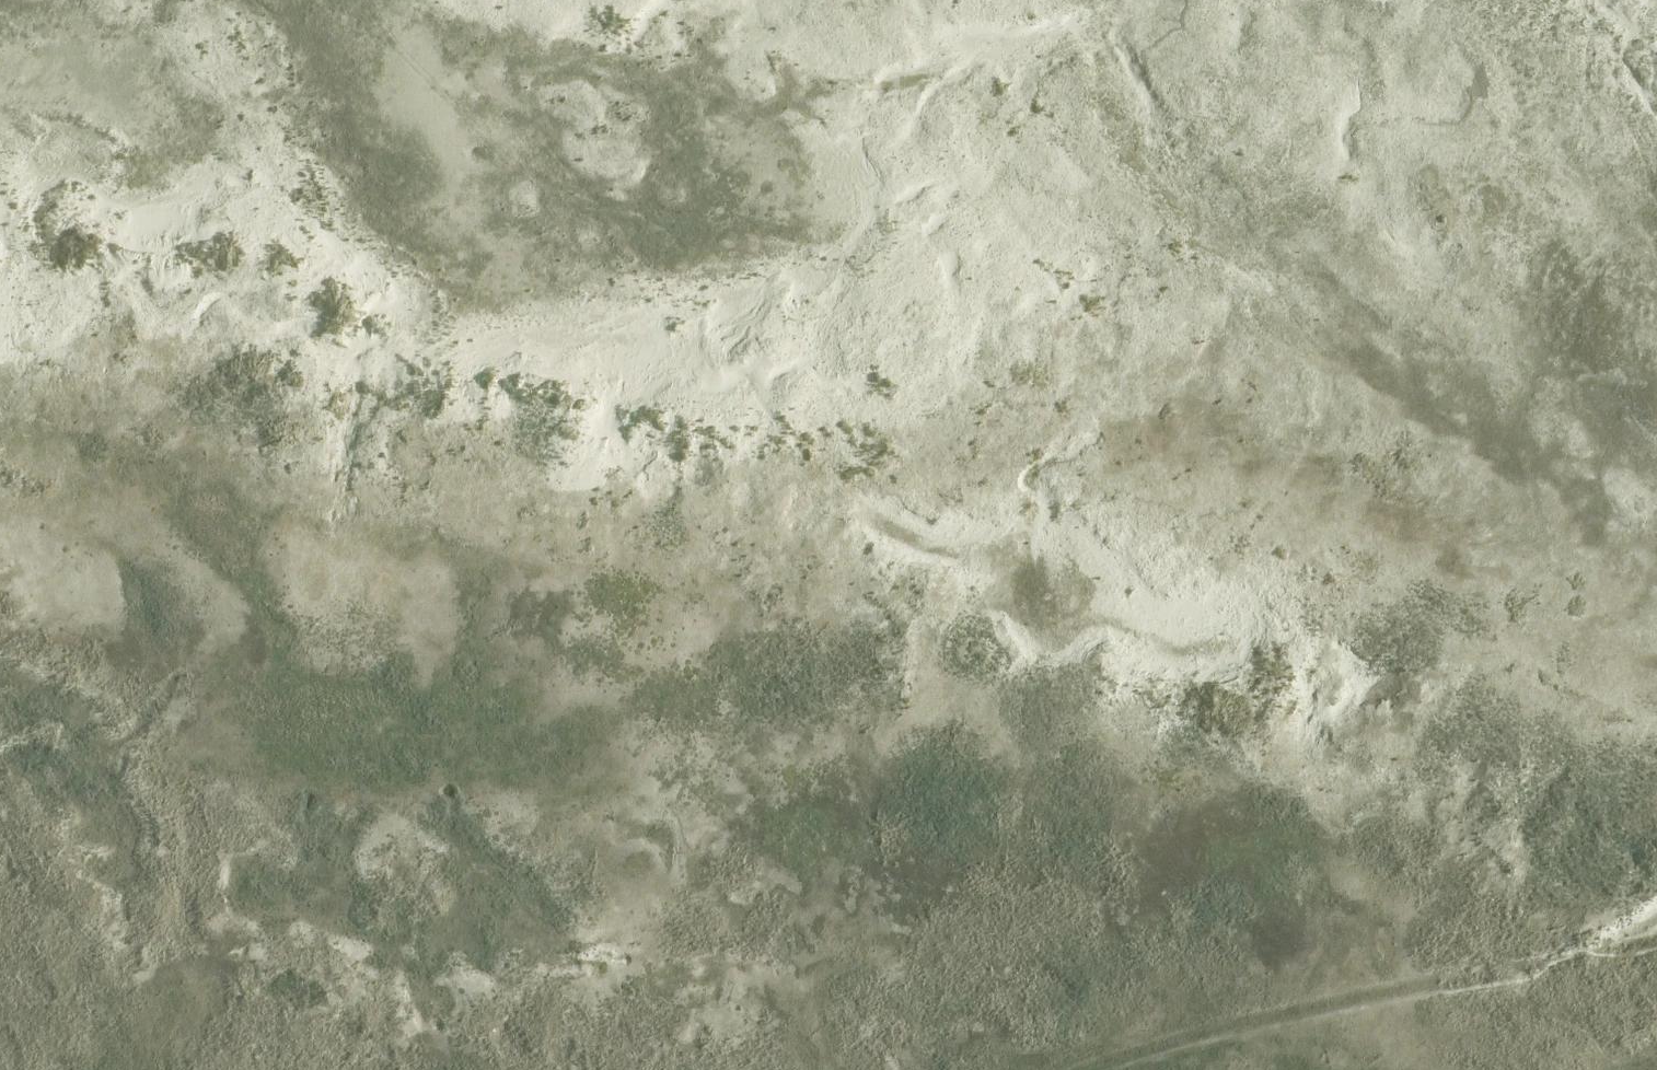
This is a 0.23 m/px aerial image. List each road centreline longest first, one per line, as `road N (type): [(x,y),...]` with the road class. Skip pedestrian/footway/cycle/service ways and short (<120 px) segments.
road 1 (track): [(1126,1069),(1438,991),(1536,979),(1656,930)]

